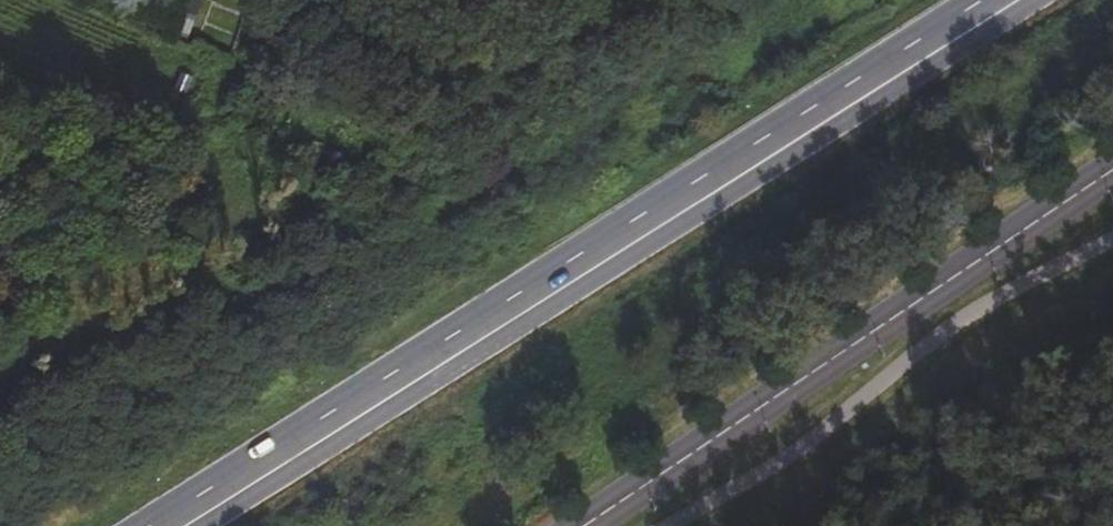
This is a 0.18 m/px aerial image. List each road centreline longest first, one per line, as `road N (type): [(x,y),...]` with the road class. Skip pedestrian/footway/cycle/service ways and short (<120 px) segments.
road 1 (motorway): [(159,525),(976,0)]

